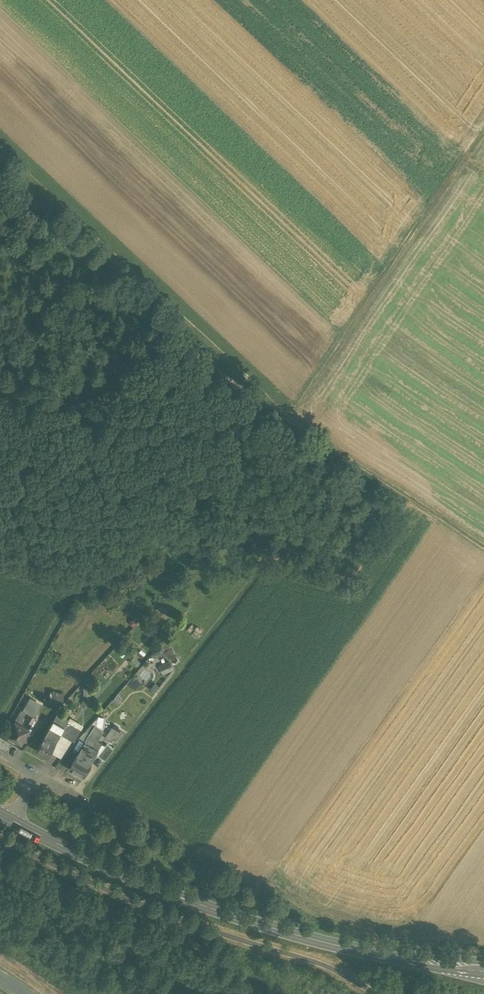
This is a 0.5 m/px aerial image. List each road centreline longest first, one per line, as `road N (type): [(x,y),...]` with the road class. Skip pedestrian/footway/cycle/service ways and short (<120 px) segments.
road 1 (secondary): [(483,969),(360,950),(206,906),(14,819)]
road 2 (track): [(0,146),(283,411)]
road 3 (track): [(483,131),(283,411)]
road 4 (track): [(205,481),(74,589),(0,722)]
road 5 (track): [(283,411),(483,550)]

